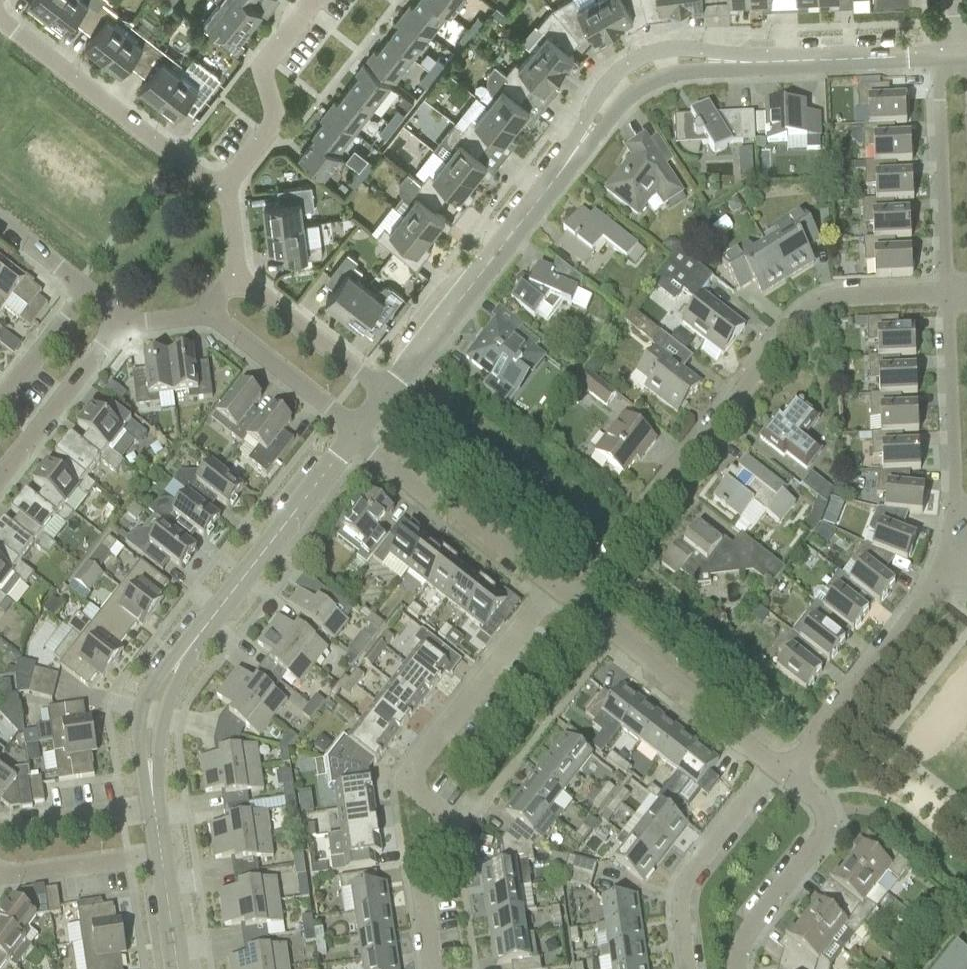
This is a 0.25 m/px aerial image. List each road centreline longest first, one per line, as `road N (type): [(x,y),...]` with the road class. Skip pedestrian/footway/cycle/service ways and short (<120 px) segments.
road 1 (residential): [(570,595),(800,312),(827,296),(941,292)]
road 2 (residential): [(433,968),(417,866),(449,826),(409,784),(560,588)]
road 3 (residential): [(765,64),(687,50),(642,56),(605,85),(550,188)]
road 4 (residential): [(0,17),(224,195)]
road 5 (residential): [(784,771),(570,595)]
road 6 (residential): [(550,188),(386,396)]
road 7 (residential): [(550,188),(632,94),(657,79),(765,64)]
road 8 (residential): [(560,588),(357,439)]
road 9 (residential): [(738,968),(741,945),(822,843),(827,816),(784,771)]
road 10 (residential): [(784,771),(936,582)]
road 11 (residential): [(687,968),(679,921),(687,878),(766,778),(784,771)]
road 12 (residential): [(929,55),(941,292)]
road 13 (residential): [(357,439),(210,620)]
road 14 (residential): [(224,195),(273,130),(268,62),(316,0)]
road 15 (residential): [(941,292),(953,516)]
road 16 (residential): [(210,620),(140,706),(138,735),(154,812)]
road 17 (residential): [(154,812),(161,732),(210,620)]
road 18 (residential): [(0,481),(121,327)]
road 19 (residential): [(210,320),(357,439)]
road 20 (residential): [(386,396),(239,283)]
road 21 (residential): [(929,55),(765,64)]
road 22 (residential): [(0,877),(160,852)]
road 23 (residential): [(154,812),(0,832)]
road 24 (residential): [(82,295),(0,401)]

